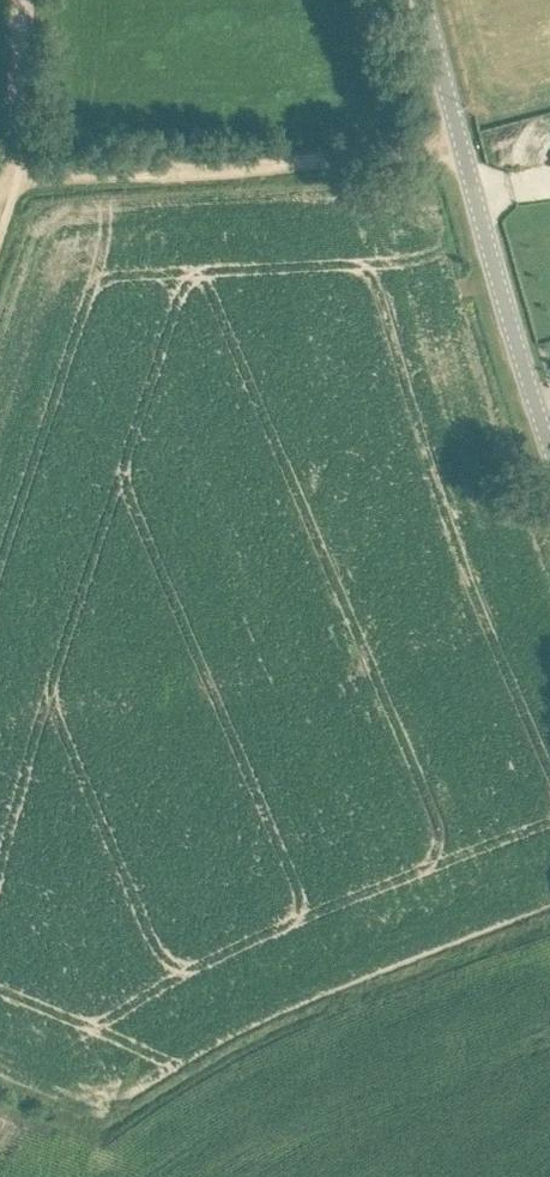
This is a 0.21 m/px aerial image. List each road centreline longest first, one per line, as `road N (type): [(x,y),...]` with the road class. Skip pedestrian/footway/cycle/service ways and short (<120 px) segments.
road 1 (track): [(2,177),(462,147)]
road 2 (unclassified): [(549,443),(424,0)]
road 3 (track): [(15,0),(0,183)]

